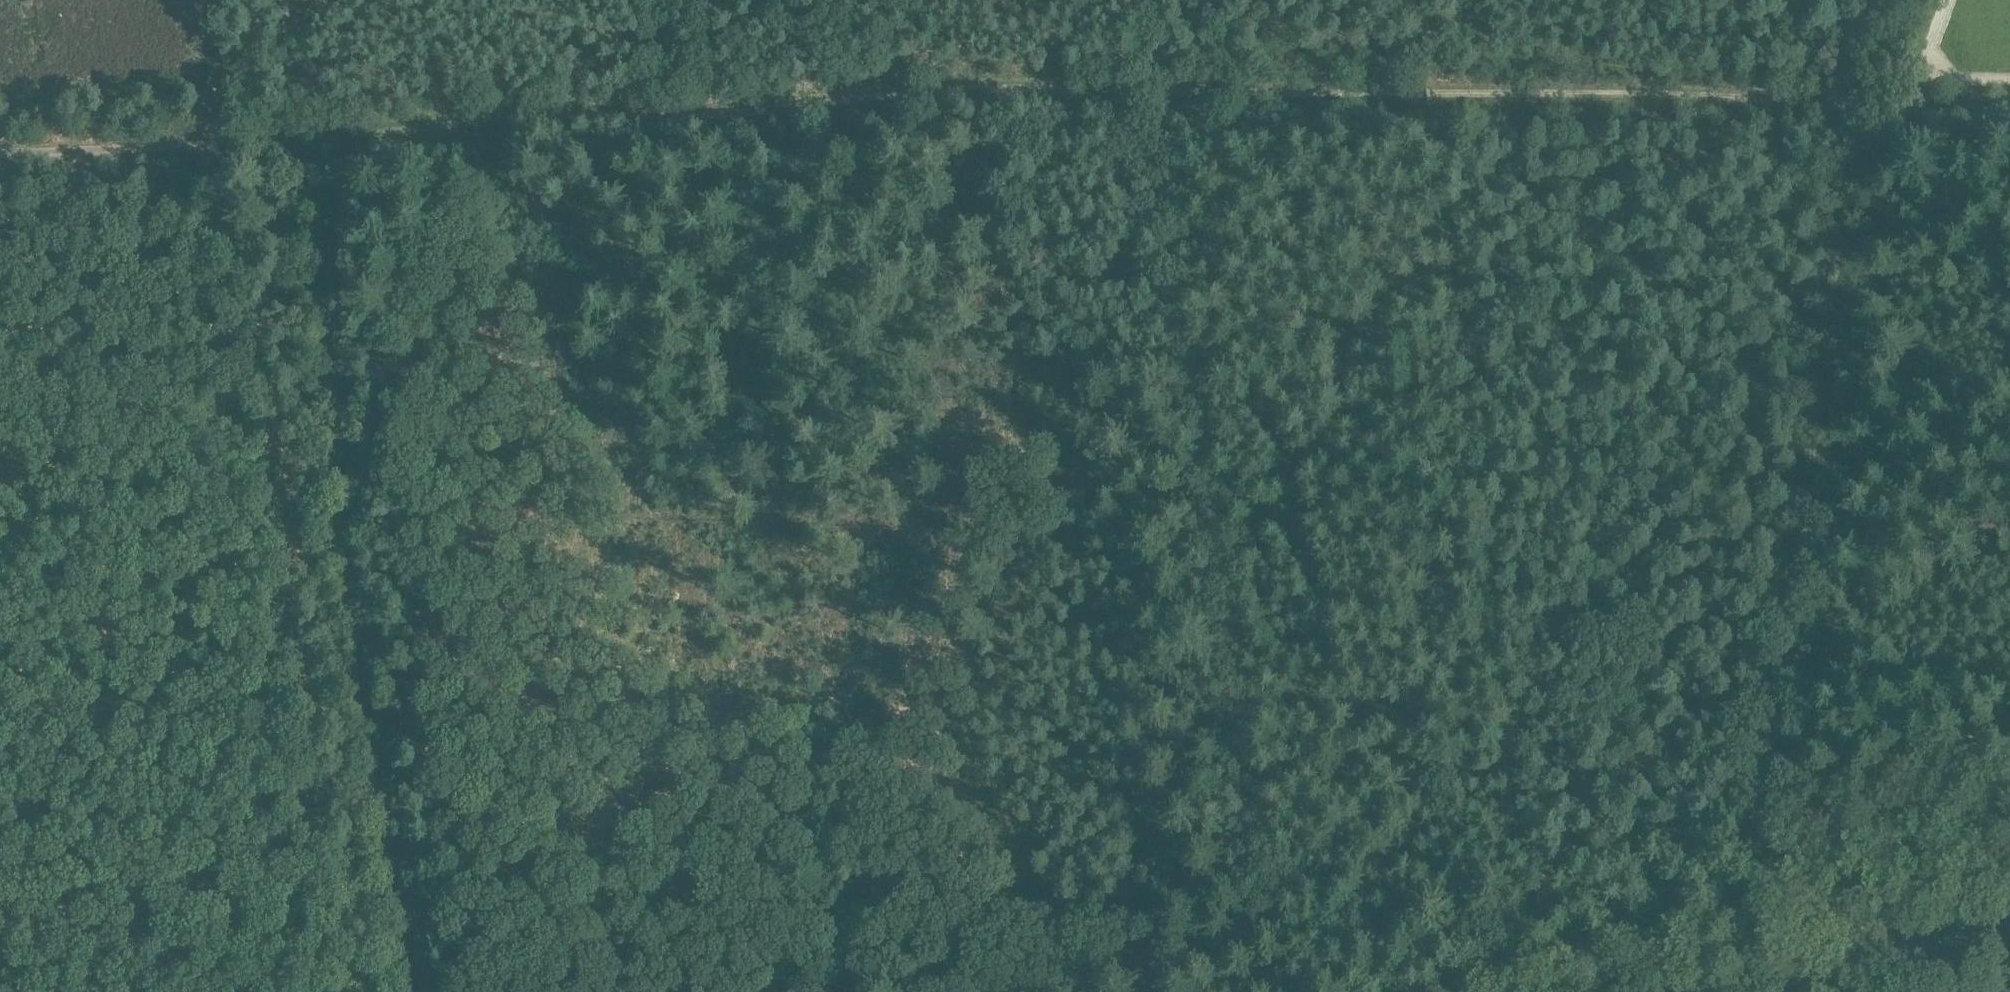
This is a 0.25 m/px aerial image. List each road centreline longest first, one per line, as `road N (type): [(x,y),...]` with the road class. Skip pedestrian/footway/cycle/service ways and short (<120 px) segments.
road 1 (track): [(1858,104),(988,85),(720,114),(502,116),(297,142)]
road 2 (track): [(1742,985),(1858,104)]
road 3 (track): [(297,142),(356,677),(401,991)]
road 4 (tertiary): [(1713,991),(2009,913)]
road 5 (track): [(297,142),(0,153)]
road 6 (track): [(1858,104),(2009,112)]
road 7 (track): [(279,0),(297,142)]

